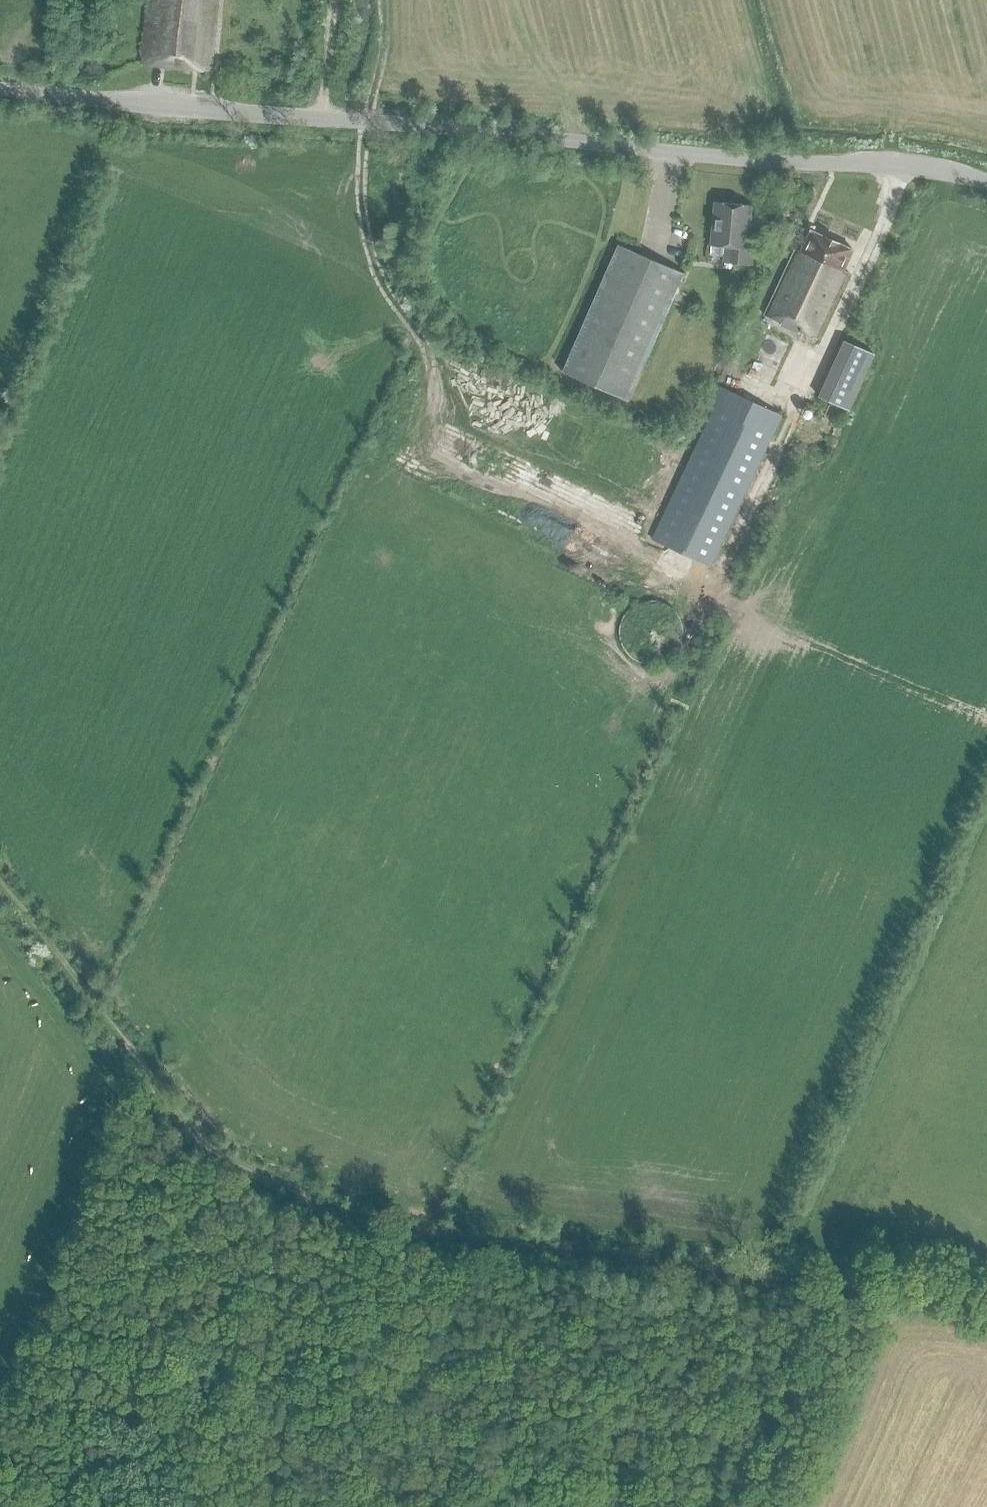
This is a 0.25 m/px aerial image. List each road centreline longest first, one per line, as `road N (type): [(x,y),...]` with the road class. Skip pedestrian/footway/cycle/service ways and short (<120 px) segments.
road 1 (unclassified): [(0,91),(698,156),(921,169),(986,183)]
road 2 (track): [(382,56),(364,133),(362,211),(372,264),(424,344),(429,367),(403,464),(535,526)]

